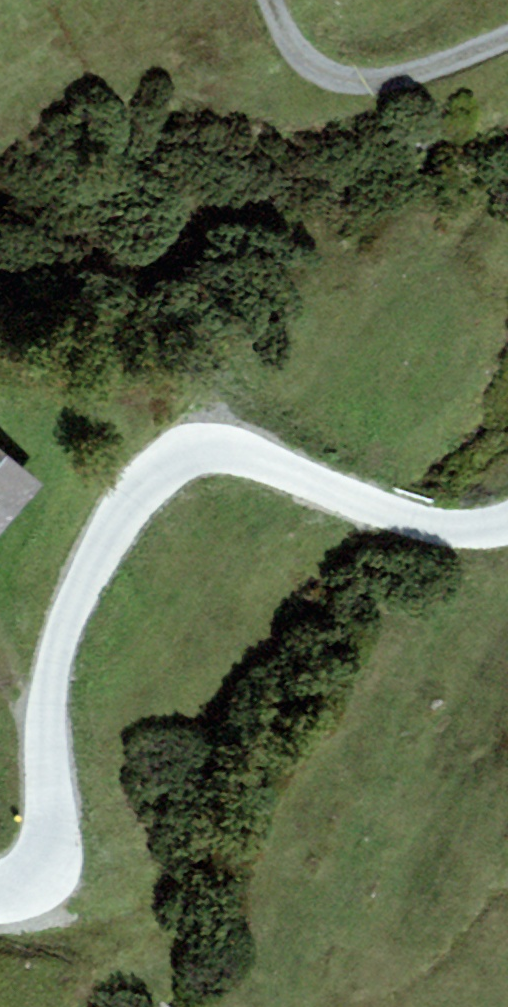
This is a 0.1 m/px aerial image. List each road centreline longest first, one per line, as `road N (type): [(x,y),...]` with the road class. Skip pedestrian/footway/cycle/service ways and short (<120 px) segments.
road 1 (unclassified): [(0,887),(36,876),(56,810),(58,679),(104,537),(164,475),(244,456),(435,531),(507,527)]
road 2 (track): [(507,43),(396,85),(297,66),(273,0)]

